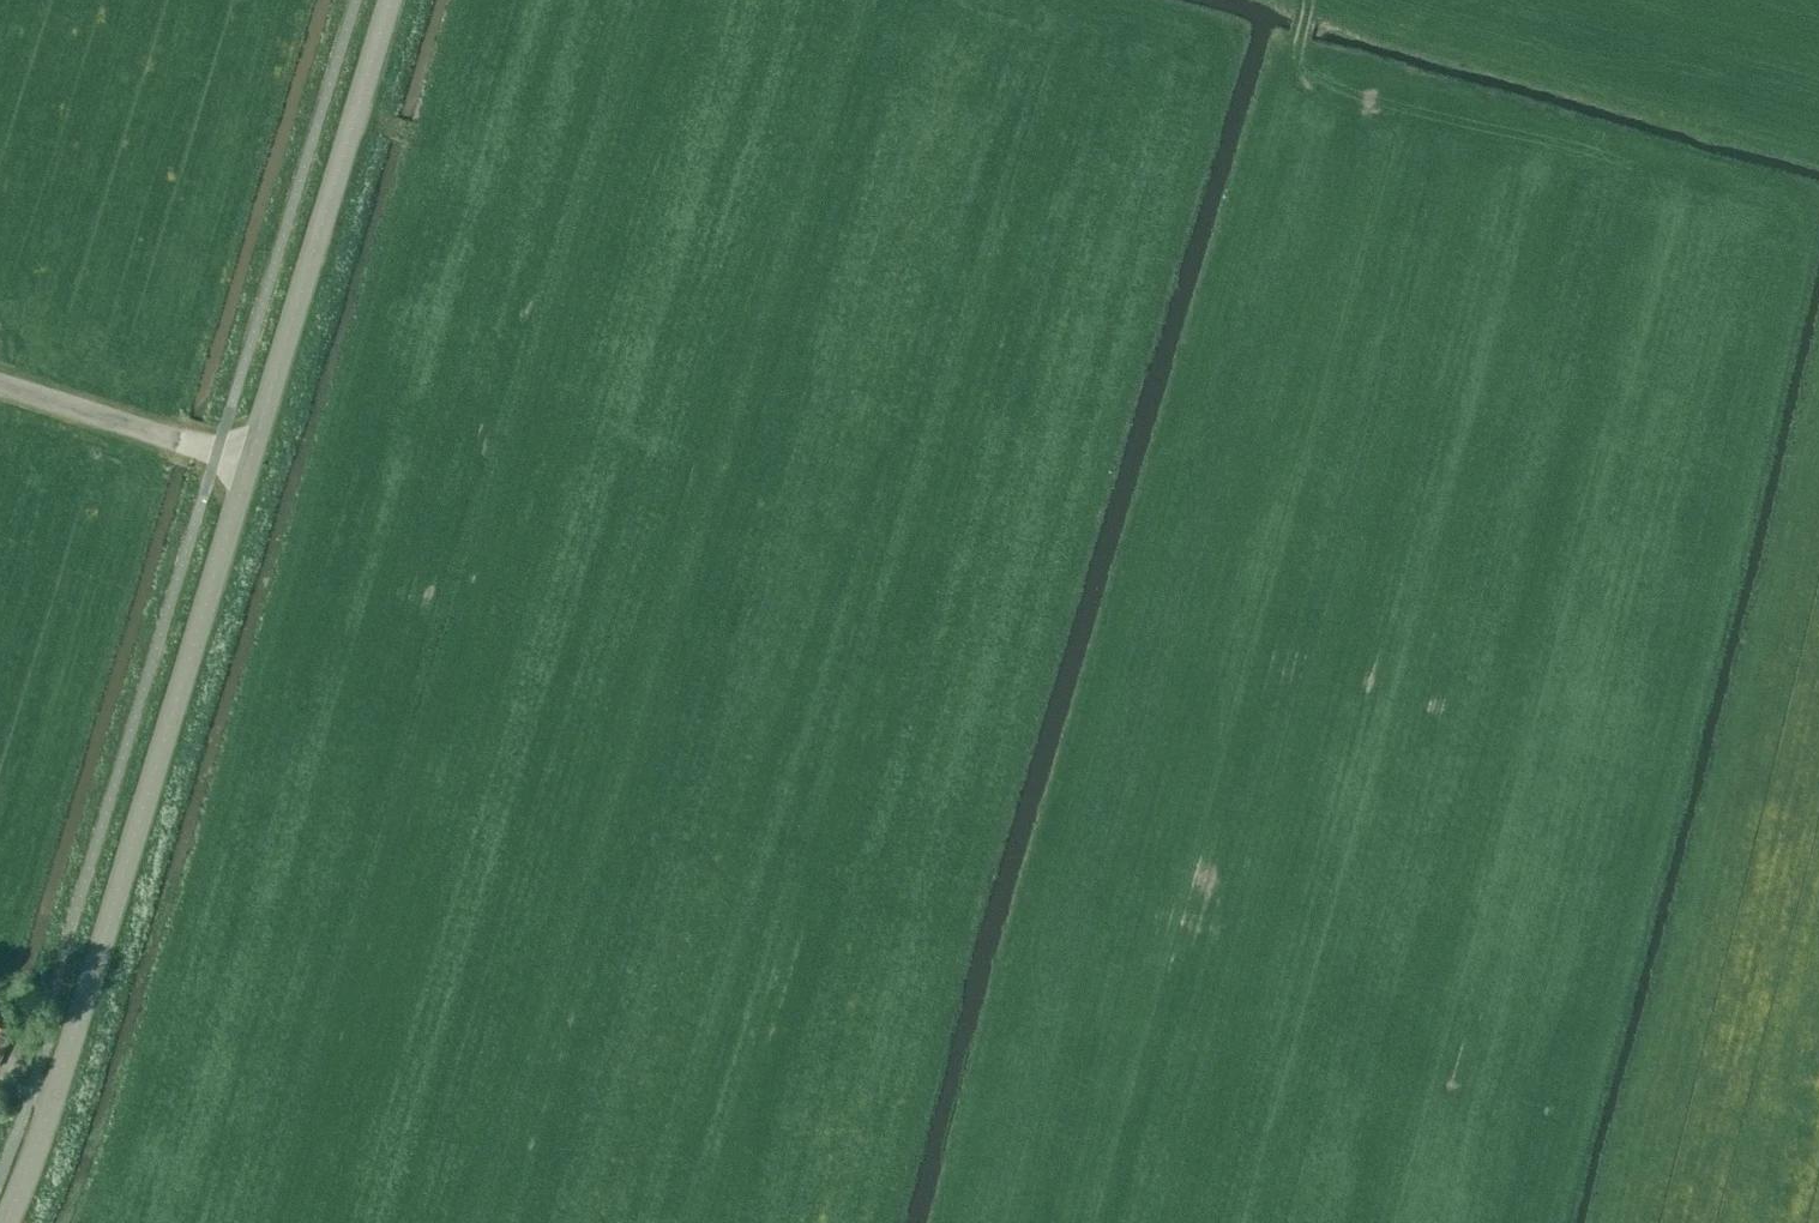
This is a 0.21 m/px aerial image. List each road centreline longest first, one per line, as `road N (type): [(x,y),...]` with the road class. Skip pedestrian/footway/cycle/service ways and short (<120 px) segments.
road 1 (tertiary): [(10,1222),(109,942),(251,467)]
road 2 (tertiary): [(251,467),(393,0)]
road 3 (residential): [(251,467),(0,383)]

